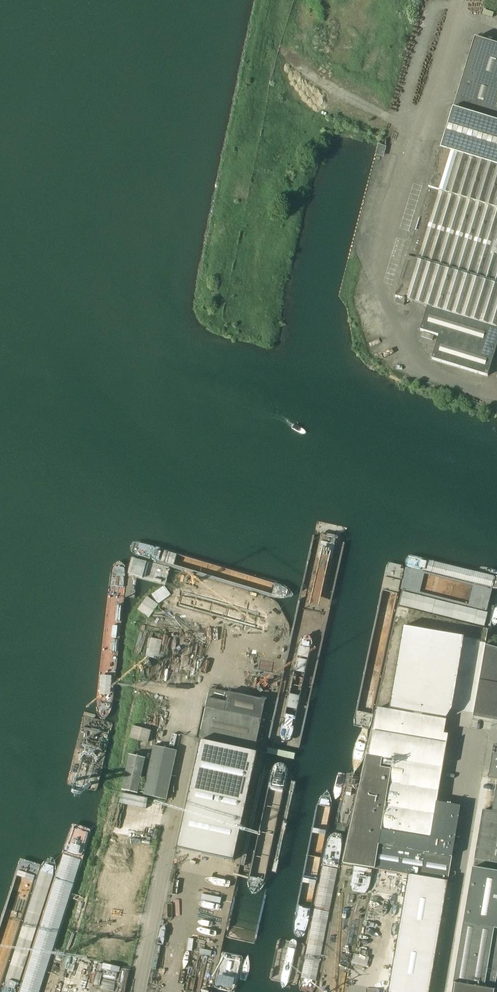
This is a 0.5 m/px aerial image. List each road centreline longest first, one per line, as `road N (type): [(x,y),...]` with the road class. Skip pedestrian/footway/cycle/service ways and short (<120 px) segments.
road 1 (unclassified): [(140,991),(189,741)]
road 2 (unclassified): [(440,991),(481,743)]

